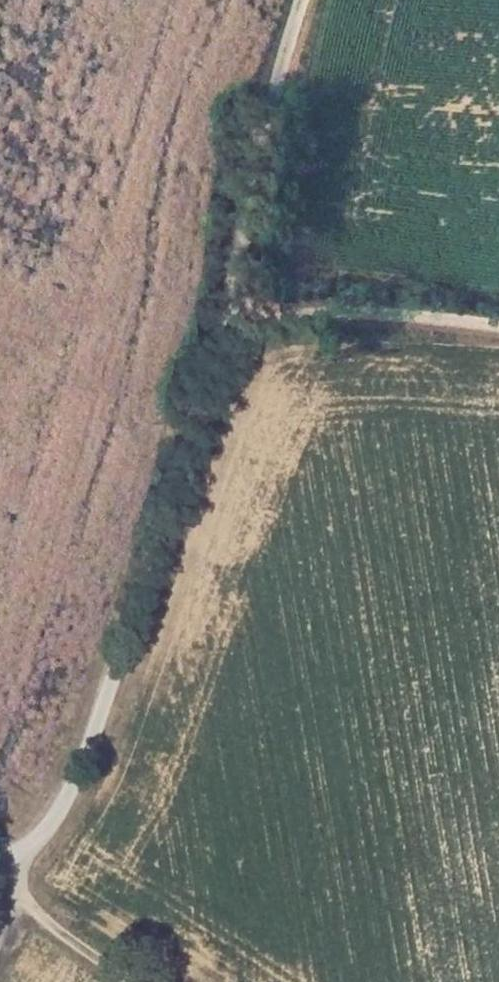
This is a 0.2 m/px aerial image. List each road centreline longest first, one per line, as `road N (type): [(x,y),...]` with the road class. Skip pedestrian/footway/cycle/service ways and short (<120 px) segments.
road 1 (track): [(0,856),(17,854),(52,824),(113,686),(229,319),(276,77),(302,0)]
road 2 (track): [(229,319),(363,312),(498,326)]
road 3 (track): [(17,854),(26,895),(130,981)]

